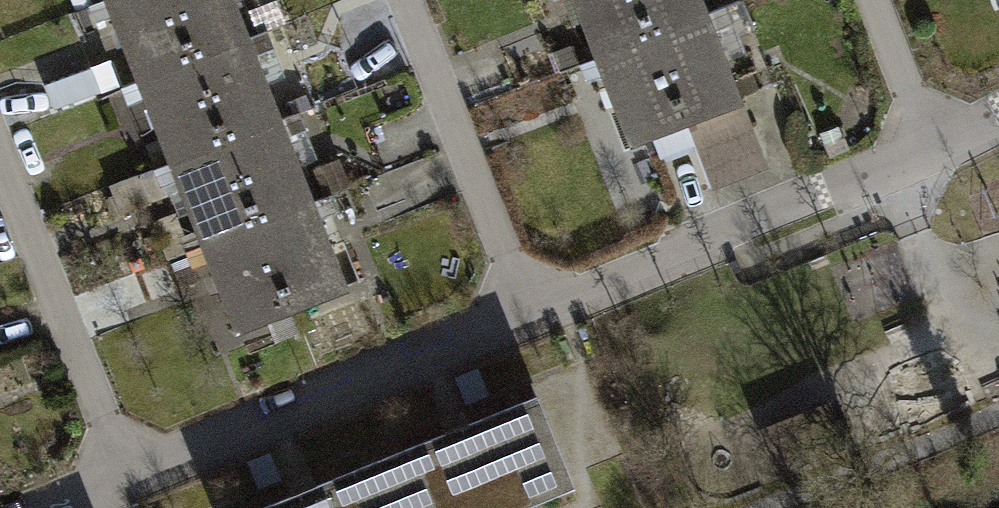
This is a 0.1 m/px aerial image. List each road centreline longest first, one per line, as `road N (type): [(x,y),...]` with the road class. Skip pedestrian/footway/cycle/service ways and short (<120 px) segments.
road 1 (residential): [(531,311),(941,140)]
road 2 (residential): [(123,477),(531,311)]
road 3 (residential): [(0,153),(123,477)]
road 4 (residential): [(407,0),(531,311)]
road 5 (residential): [(883,0),(941,140)]

